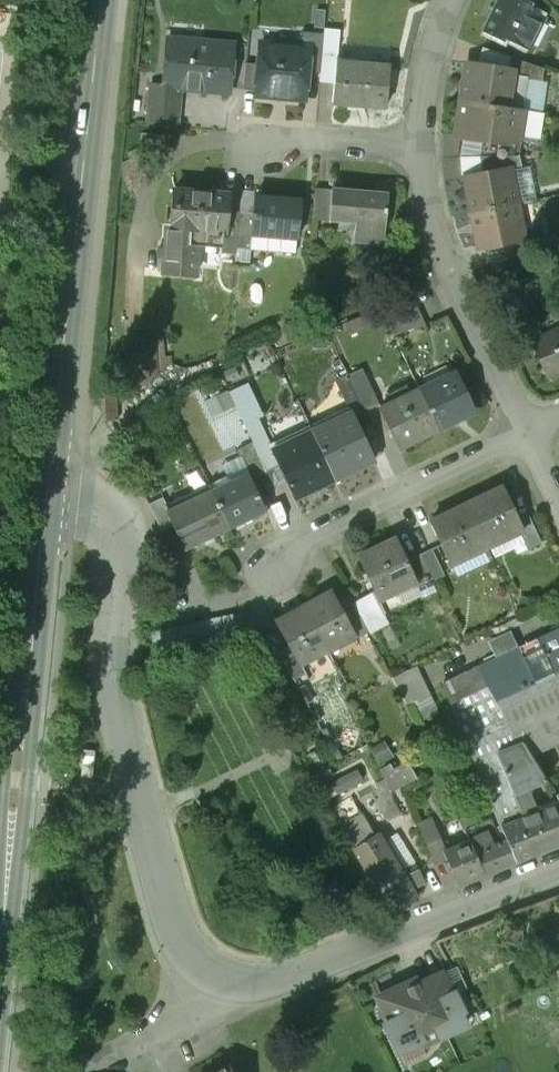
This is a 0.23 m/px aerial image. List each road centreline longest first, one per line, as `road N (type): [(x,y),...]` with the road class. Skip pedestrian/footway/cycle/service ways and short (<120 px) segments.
road 1 (residential): [(209,978),(177,929),(116,702),(119,531),(74,494),(49,488)]
road 2 (tertiary): [(104,0),(49,488)]
road 3 (tertiary): [(0,942),(49,488)]
road 4 (residential): [(558,870),(292,977),(239,988),(209,978)]
road 5 (residential): [(527,434),(437,239),(422,148)]
road 6 (residential): [(267,571),(312,537),(527,434)]
road 7 (residential): [(209,978),(167,1036),(62,1070)]
road 8 (residential): [(422,148),(311,139),(263,151)]
road 9 (residential): [(422,148),(428,76),(453,0)]

